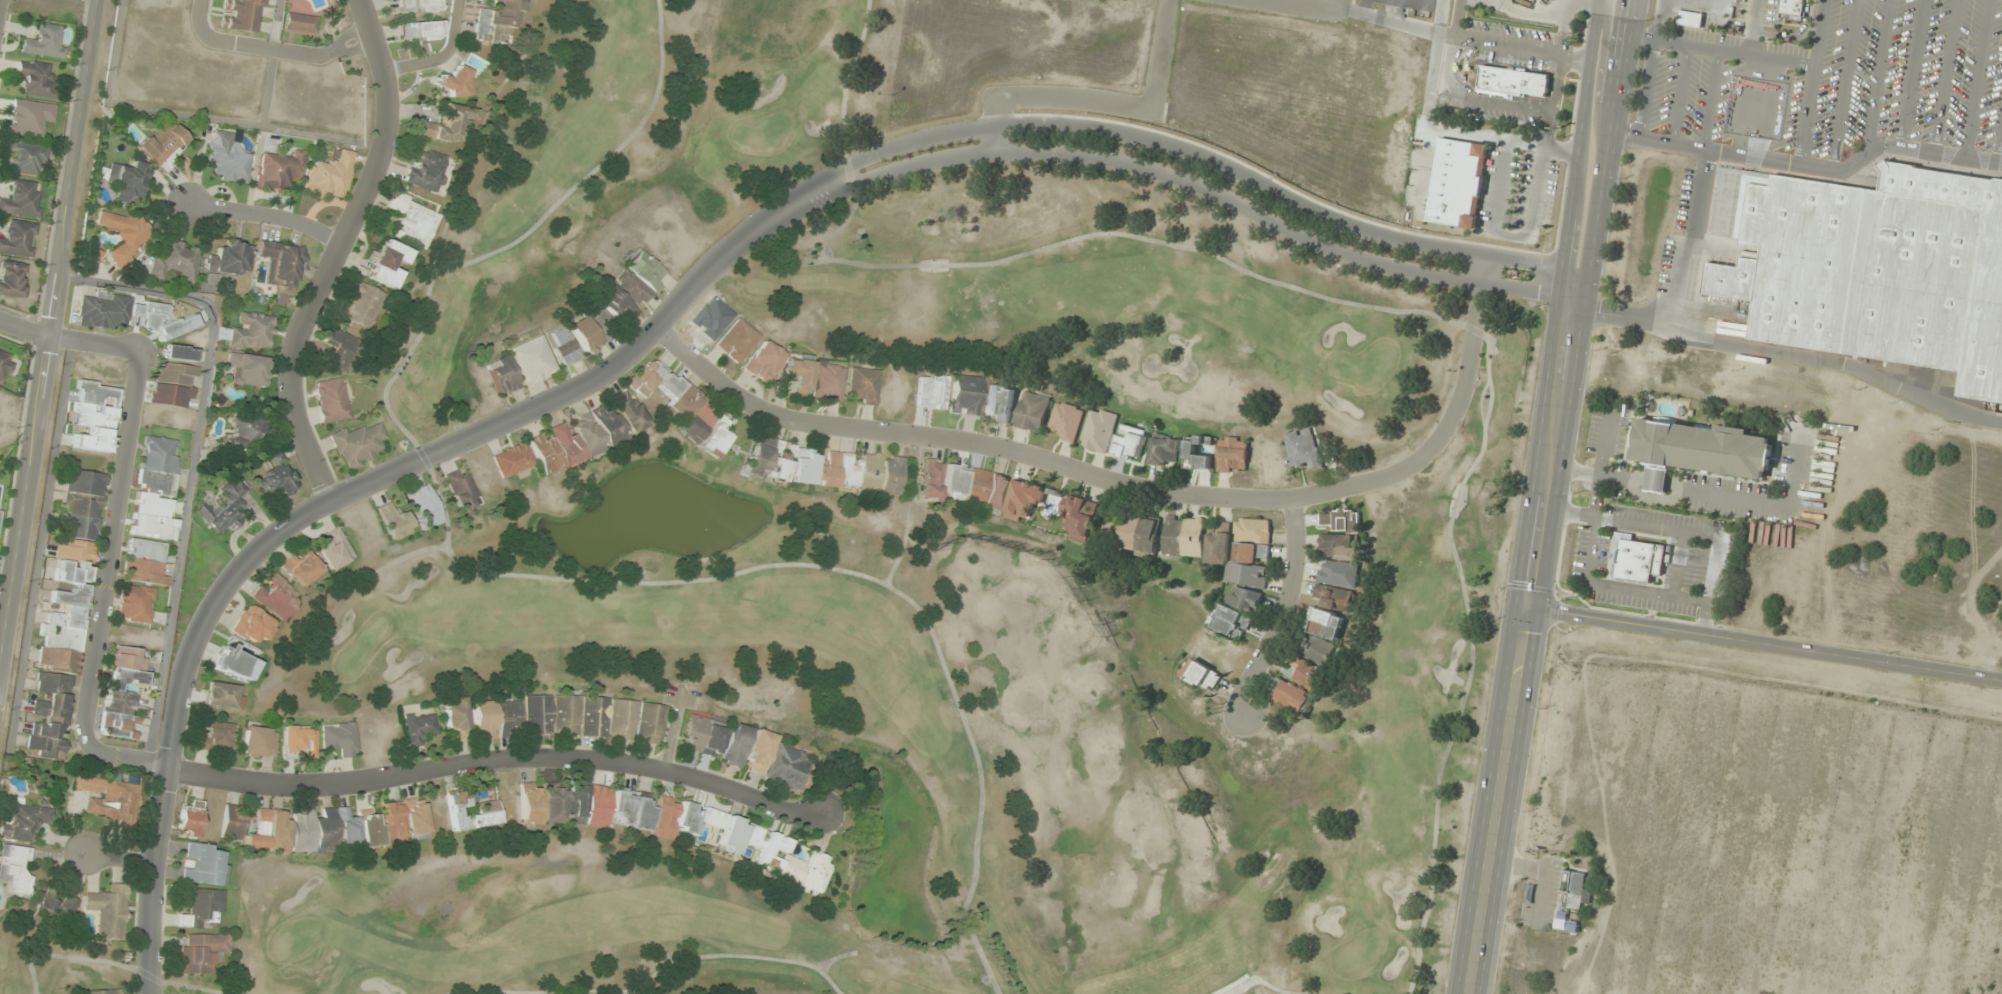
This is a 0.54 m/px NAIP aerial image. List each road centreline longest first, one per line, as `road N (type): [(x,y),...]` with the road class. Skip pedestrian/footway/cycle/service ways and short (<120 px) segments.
road 1 (residential): [(1573,280),(1532,262),(1331,223),(1199,154),(1126,132),(980,128),(878,149),(825,184),(968,157),(1074,151),(1215,191),(1342,254),(1478,280),(1573,280)]
road 2 (residential): [(0,318),(116,342),(131,347),(136,363),(83,723),(102,752),(262,784),(346,787),(509,760),(584,761),(661,771),(800,814),(824,812)]
road 3 (residential): [(150,993),(155,863),(179,685),(224,585),(262,539),(332,496),(576,390),(627,353),(756,223),(825,184)]
road 4 (residential): [(1481,256),(1460,391),(1444,430),(1415,461),(1289,496),(1120,487),(1016,452),(779,418),(733,394),(656,323)]
road 5 (secondary): [(1573,280),(1471,993)]
road 6 (residential): [(99,0),(0,643)]
road 7 (secondary): [(1597,0),(1567,243),(1573,280),(1595,246),(1636,0)]
road 8 (residential): [(358,0),(383,72),(387,128),(366,193),(297,337),(290,379),(294,412),(332,496)]
road 9 (residential): [(2001,682),(1526,608)]
road 10 (residential): [(1289,496),(1285,609),(1241,714)]
road 11 (residential): [(367,33),(321,57),(210,41),(201,30),(200,0)]
road 12 (secondary): [(1608,169),(1596,92),(1606,13),(1597,1)]
road 13 (residential): [(343,240),(300,222),(191,209)]
road 14 (residential): [(383,72),(441,59),(458,0)]

